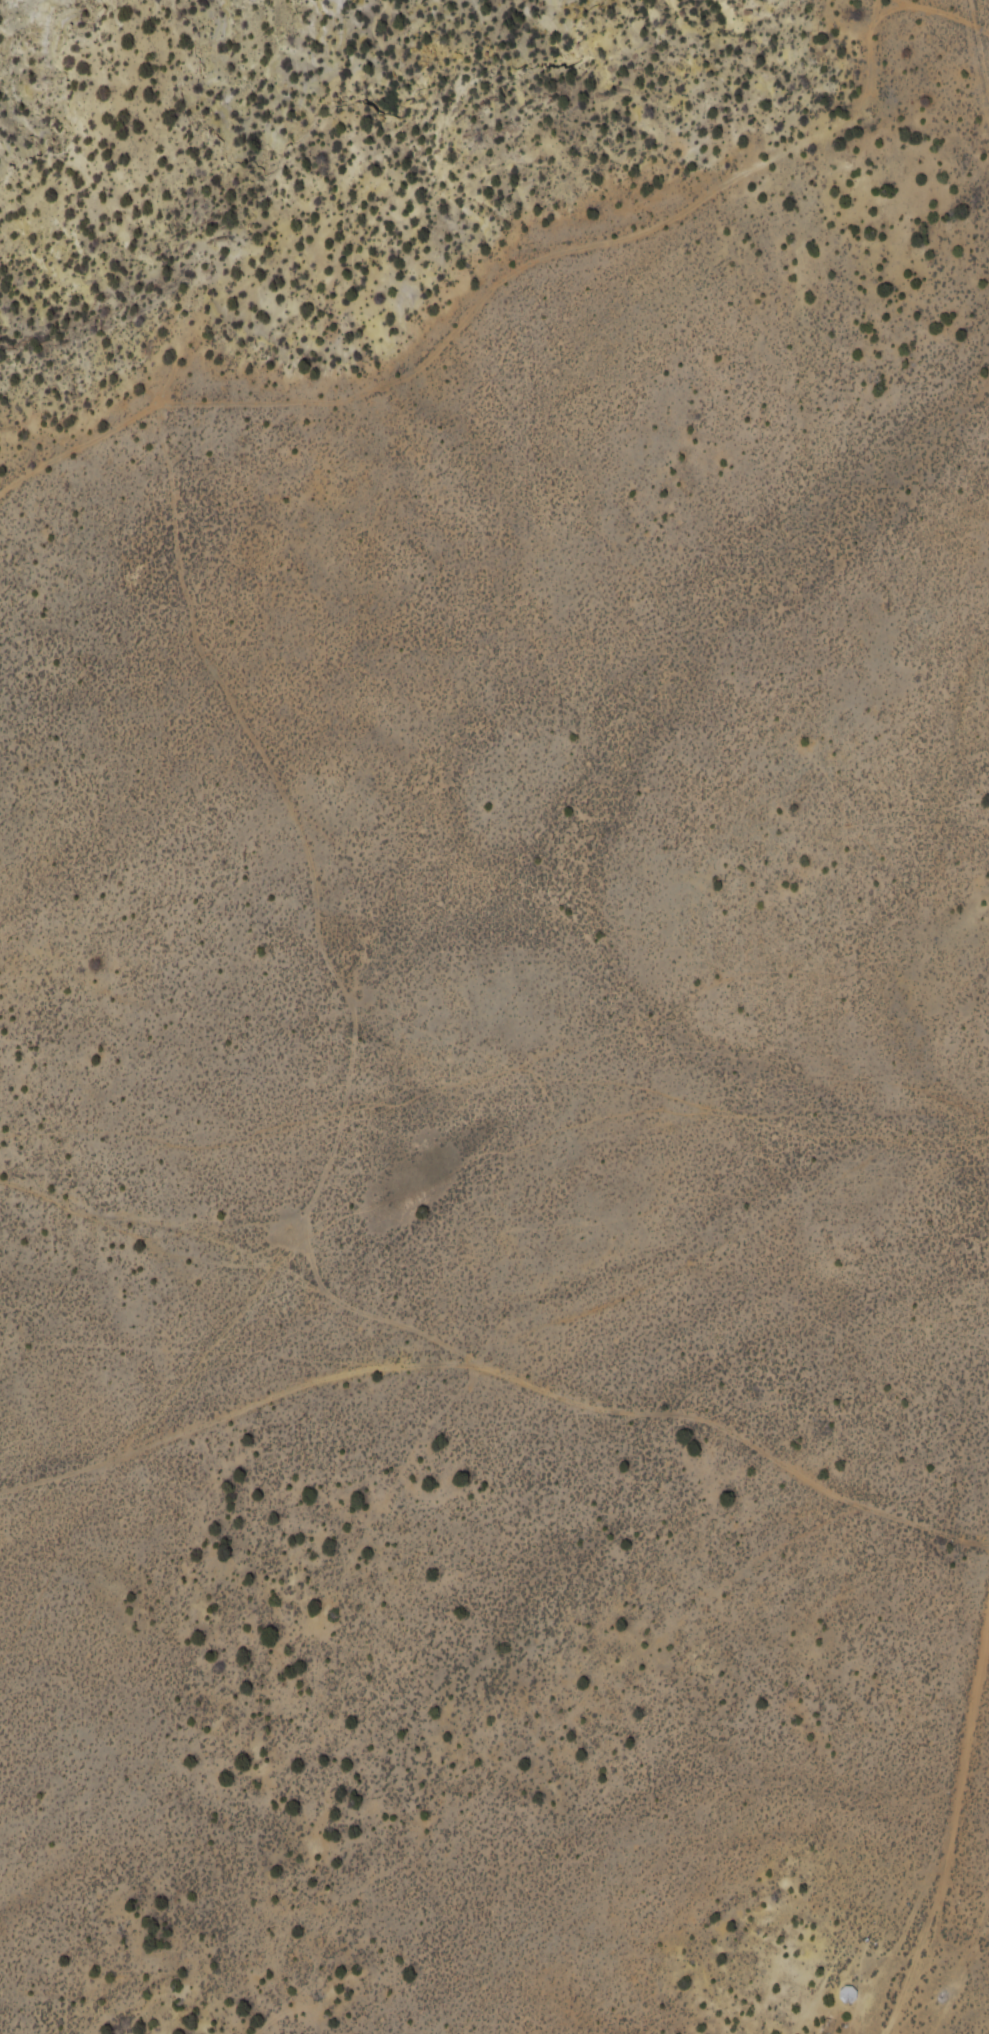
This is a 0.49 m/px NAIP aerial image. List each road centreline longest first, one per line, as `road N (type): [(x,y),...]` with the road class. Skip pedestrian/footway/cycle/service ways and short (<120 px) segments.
road 1 (track): [(926,0),(909,55),(841,123),(407,333),(135,380),(20,454),(0,480)]
road 2 (track): [(988,1556),(789,1525),(684,1441),(532,1425),(444,1383),(287,1378),(0,1483)]

